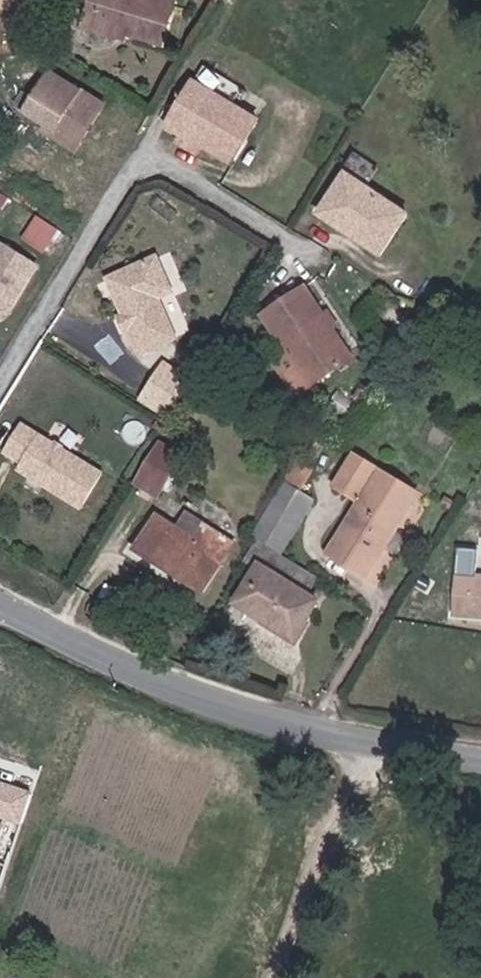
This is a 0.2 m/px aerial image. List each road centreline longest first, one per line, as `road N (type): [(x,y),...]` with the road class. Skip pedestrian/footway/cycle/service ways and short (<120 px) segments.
road 1 (tertiary): [(0,604),(172,690),(360,745),(480,761)]

